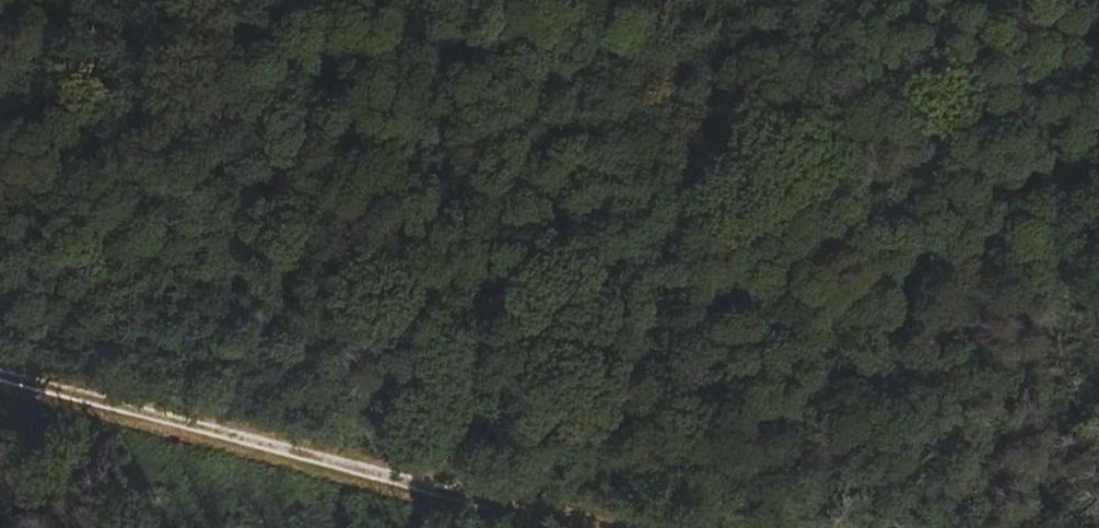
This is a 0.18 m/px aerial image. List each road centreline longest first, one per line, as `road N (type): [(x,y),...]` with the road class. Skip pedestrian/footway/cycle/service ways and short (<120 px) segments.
road 1 (track): [(0,376),(593,527)]

